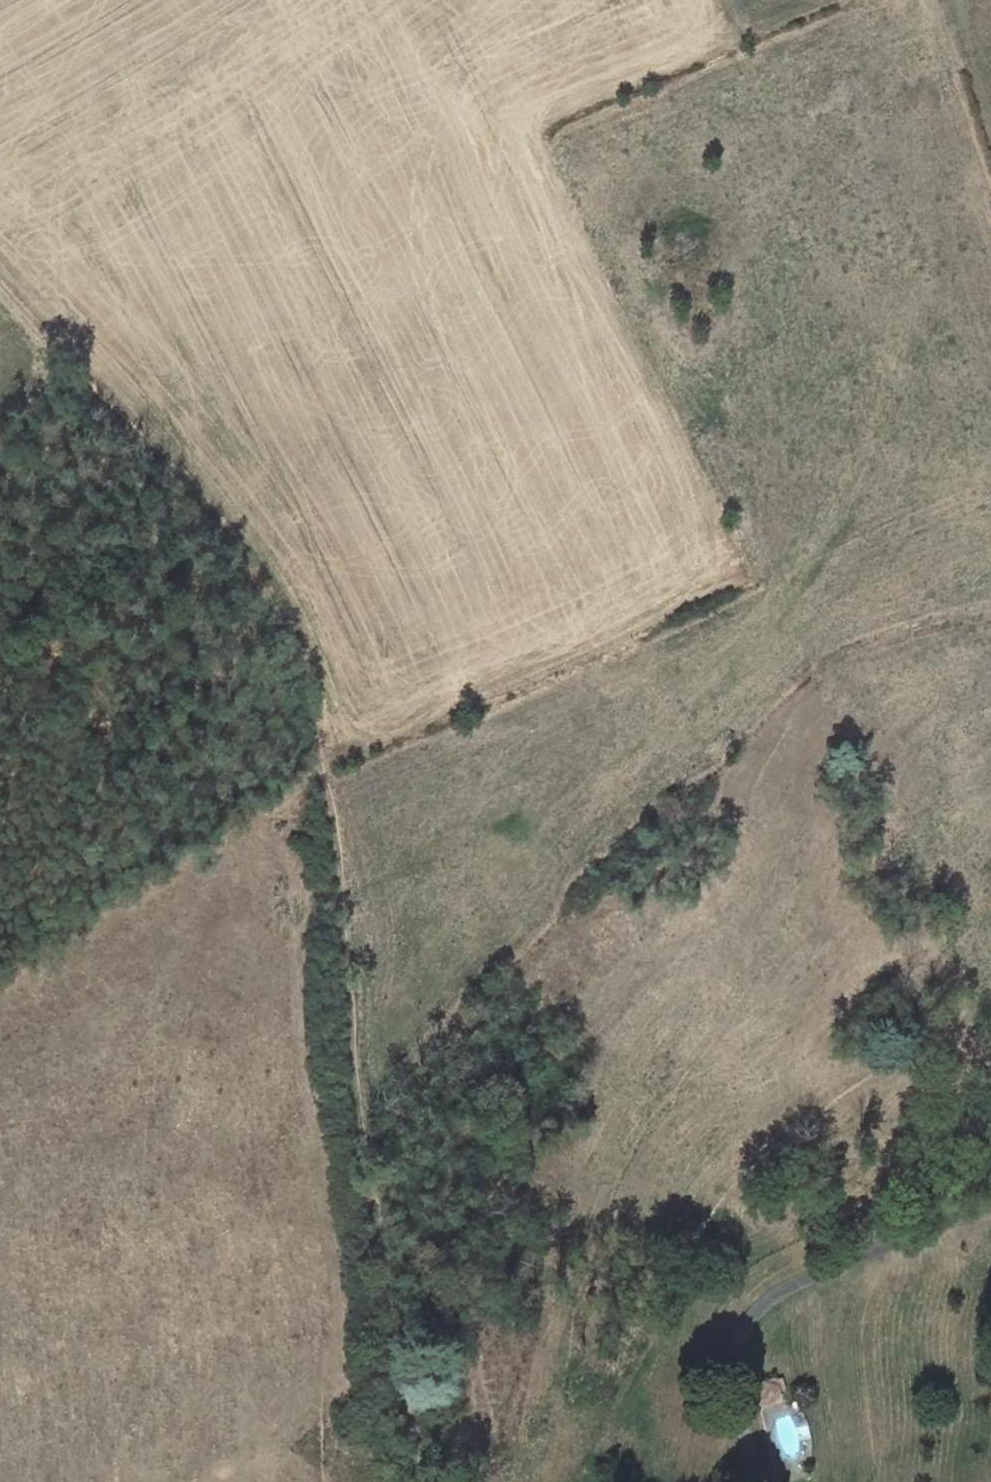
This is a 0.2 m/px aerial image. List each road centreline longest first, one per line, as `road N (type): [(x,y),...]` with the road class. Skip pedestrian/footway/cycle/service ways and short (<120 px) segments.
road 1 (track): [(0,279),(256,578),(302,668),(340,851),(383,1247),(385,1337),(419,1481)]

